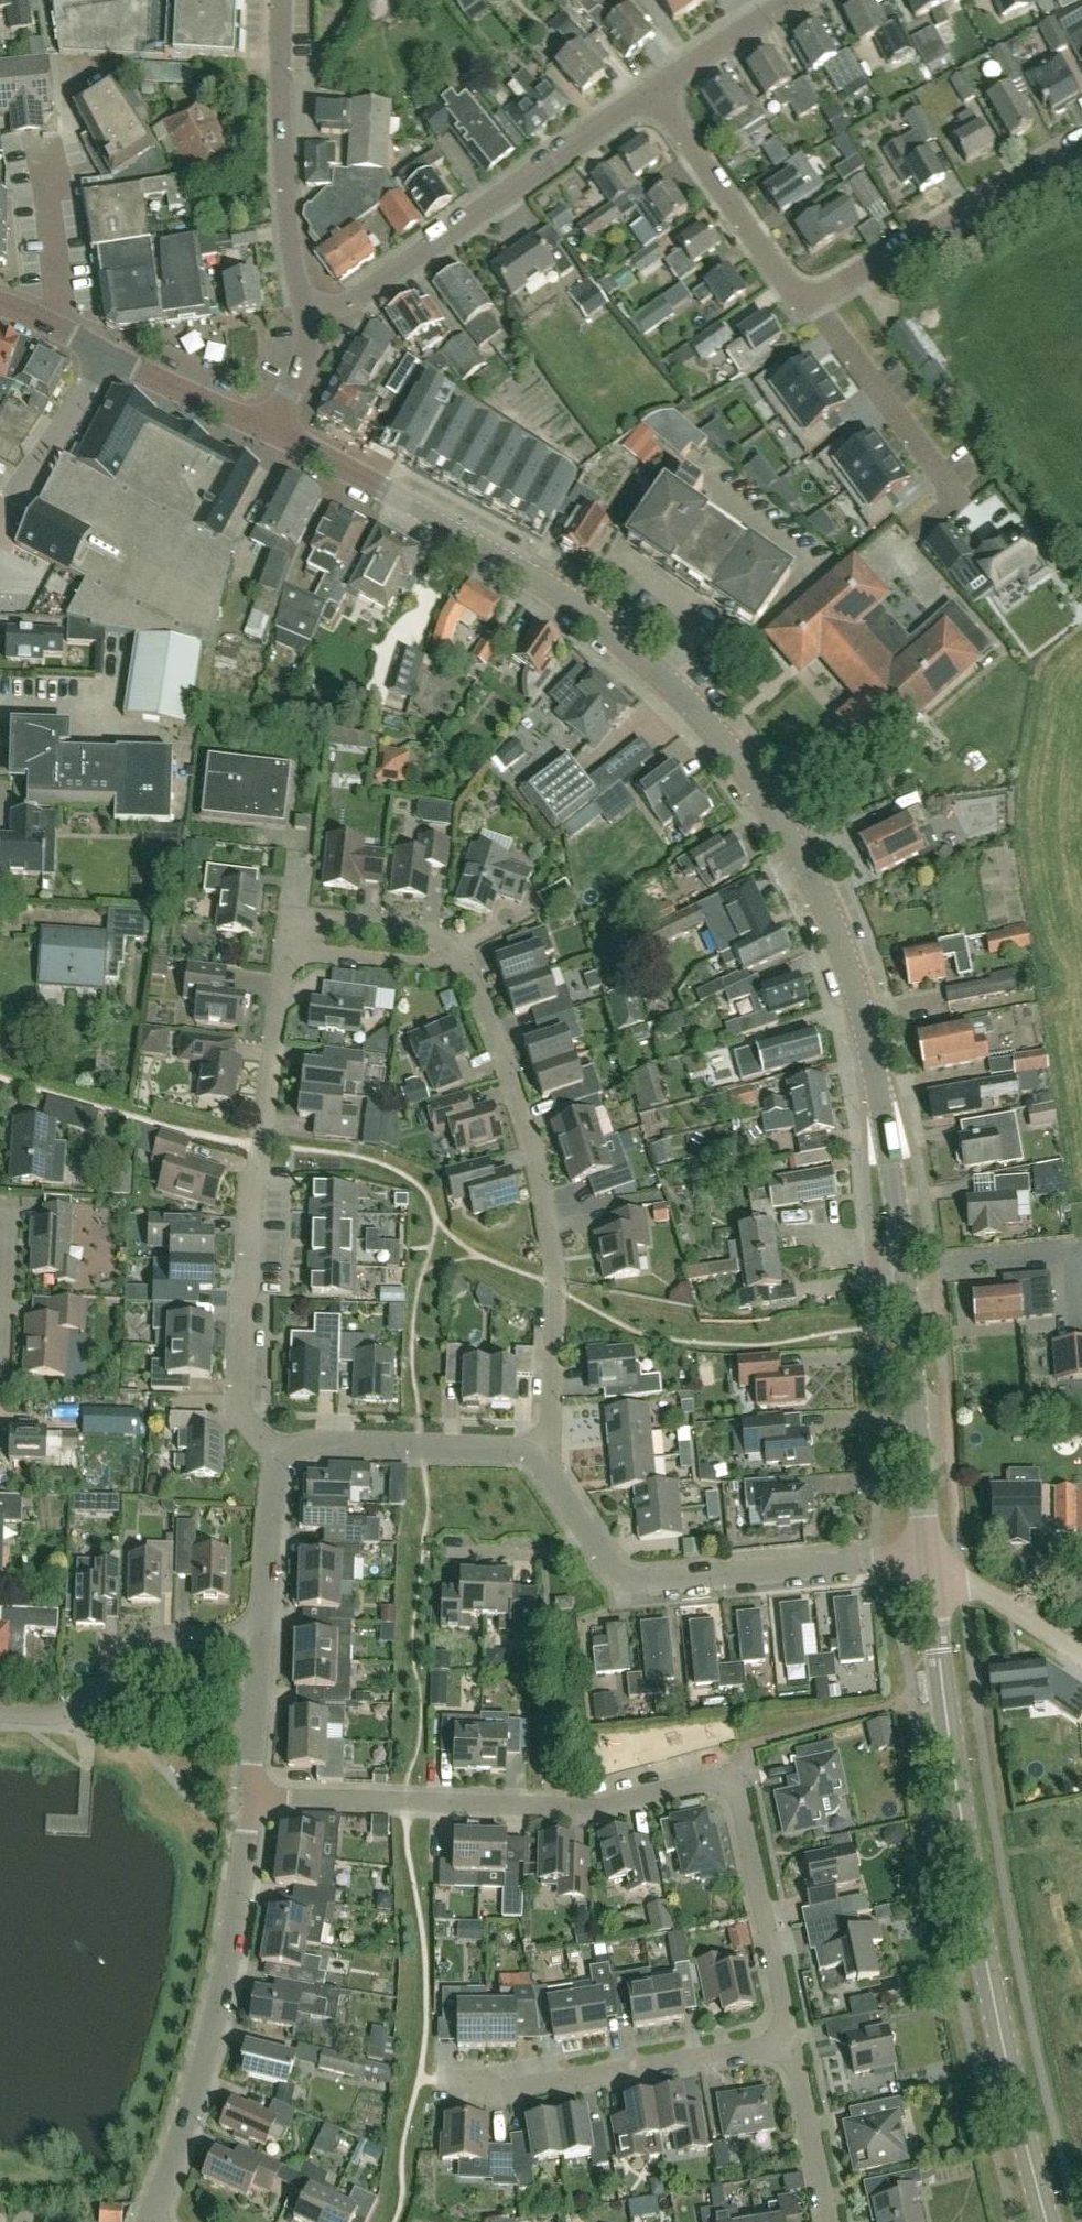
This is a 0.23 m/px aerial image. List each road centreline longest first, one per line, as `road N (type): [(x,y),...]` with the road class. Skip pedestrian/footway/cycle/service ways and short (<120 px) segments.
road 1 (tertiary): [(930,1556),(881,1104),(834,923),(797,845),(730,748),(651,663),(585,608),(268,429)]
road 2 (unclassified): [(790,2045),(740,1794),(726,1782),(592,1808),(249,1795)]
road 3 (residential): [(545,1457),(554,1286),(549,1223),(488,1011),(434,929),(289,916)]
road 4 (tertiary): [(1045,2221),(988,1980),(930,1556)]
road 5 (residential): [(285,1458),(236,1411),(289,916)]
road 6 (residential): [(249,1795),(208,2040),(149,2221)]
road 7 (residential): [(306,312),(346,305),(649,93)]
road 8 (unclassified): [(879,1561),(628,1580),(611,1567),(545,1457)]
road 9 (unclassified): [(445,2084),(527,2088),(790,2045)]
road 10 (residential): [(1081,145),(799,306)]
road 11 (residential): [(306,312),(286,199),(283,0)]
road 12 (residential): [(0,1718),(58,1718),(89,1703),(162,1639),(261,1638)]
road 13 (residential): [(545,1457),(318,1444),(285,1458)]
road 14 (residential): [(799,306),(649,93)]
road 15 (residential): [(799,306),(949,511)]
road 16 (residential): [(0,511),(107,355)]
road 17 (residential): [(285,1458),(272,1479),(261,1638)]
road 18 (unclassified): [(832,2221),(790,2045)]
road 19 (tertiary): [(268,429),(107,355)]
road 20 (residential): [(649,93),(797,0)]
road 21 (residential): [(261,1638),(249,1795)]
road 22 (residential): [(0,1367),(9,1231),(0,1218)]
road 23 (track): [(964,1576),(1081,1655)]
road 24 (residential): [(268,429),(304,365),(306,312)]

